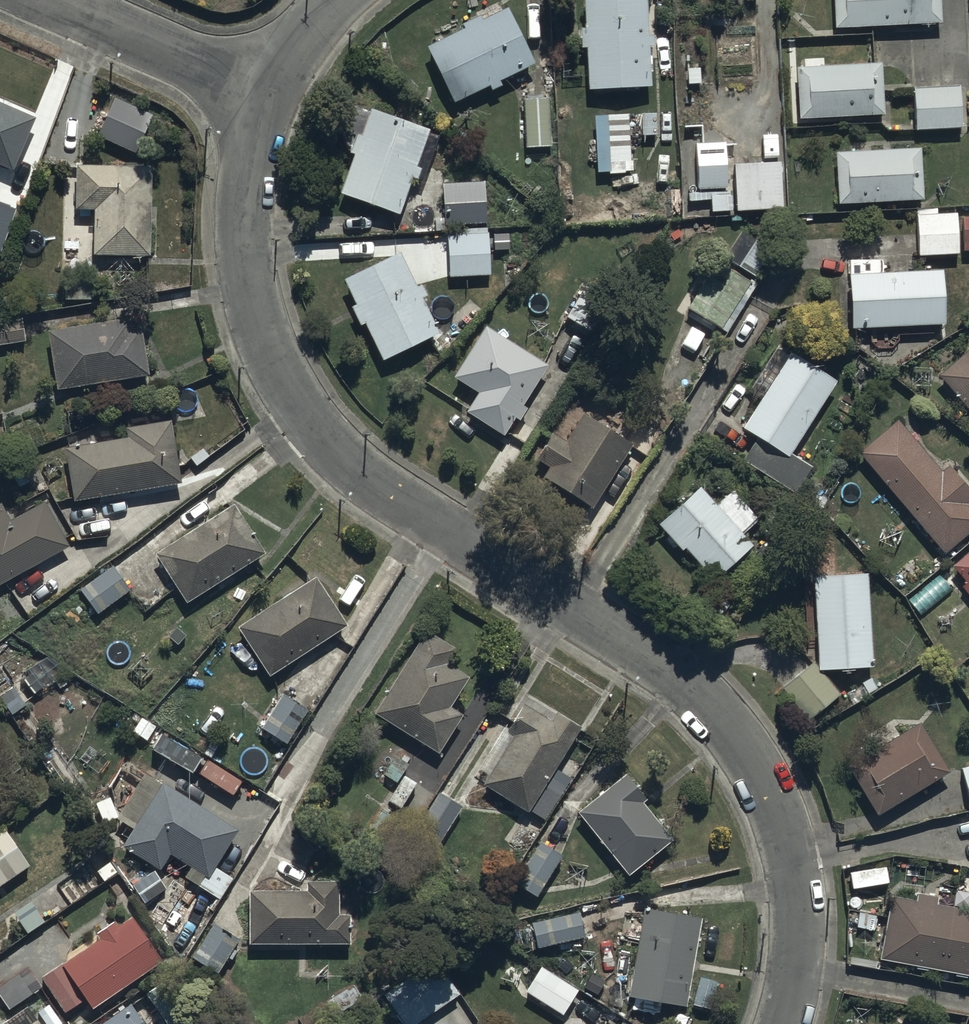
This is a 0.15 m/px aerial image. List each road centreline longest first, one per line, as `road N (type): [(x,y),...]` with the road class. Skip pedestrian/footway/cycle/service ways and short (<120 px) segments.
road 1 (residential): [(781,1023),(798,945),(794,873),(770,792),(733,732),(644,652),(371,483),(308,422),(276,368),(243,257),(244,199),(271,94)]
road 2 (residential): [(271,94),(48,0)]

